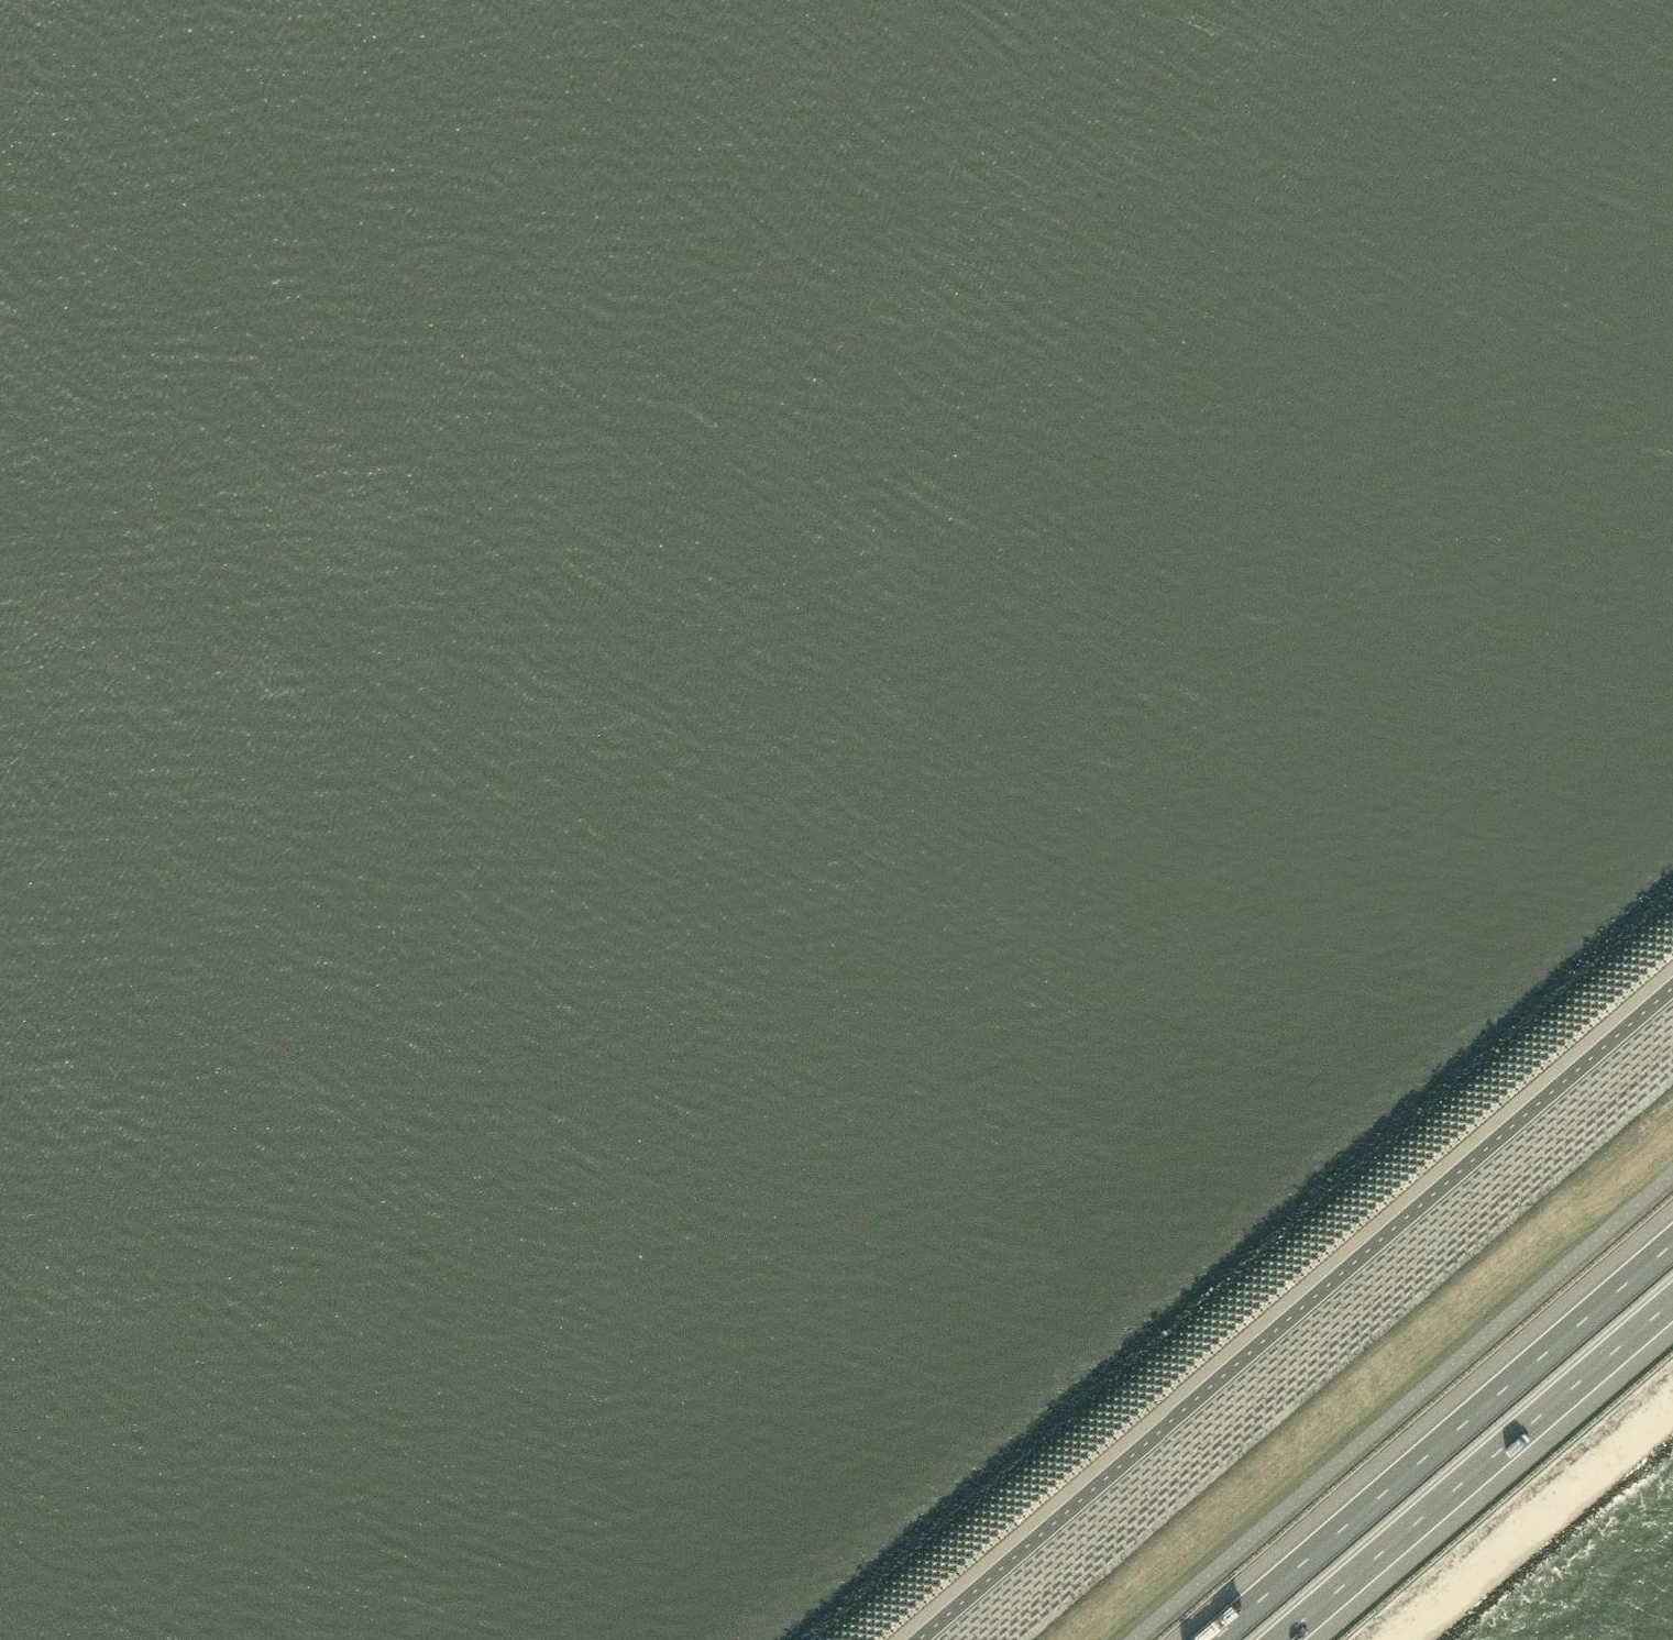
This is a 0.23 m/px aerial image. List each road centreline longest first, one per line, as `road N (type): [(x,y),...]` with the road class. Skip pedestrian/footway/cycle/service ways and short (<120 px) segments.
road 1 (motorway): [(1672,1240),(1211,1639)]
road 2 (motorway): [(1276,1639),(1672,1297)]

